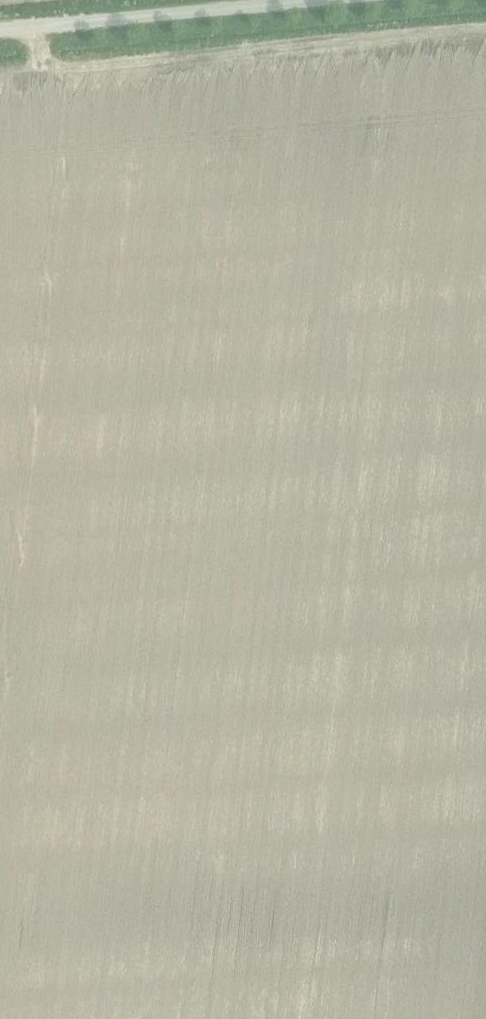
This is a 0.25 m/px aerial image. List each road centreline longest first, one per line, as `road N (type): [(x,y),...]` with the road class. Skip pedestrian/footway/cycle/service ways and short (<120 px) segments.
road 1 (unclassified): [(0,30),(314,0)]

